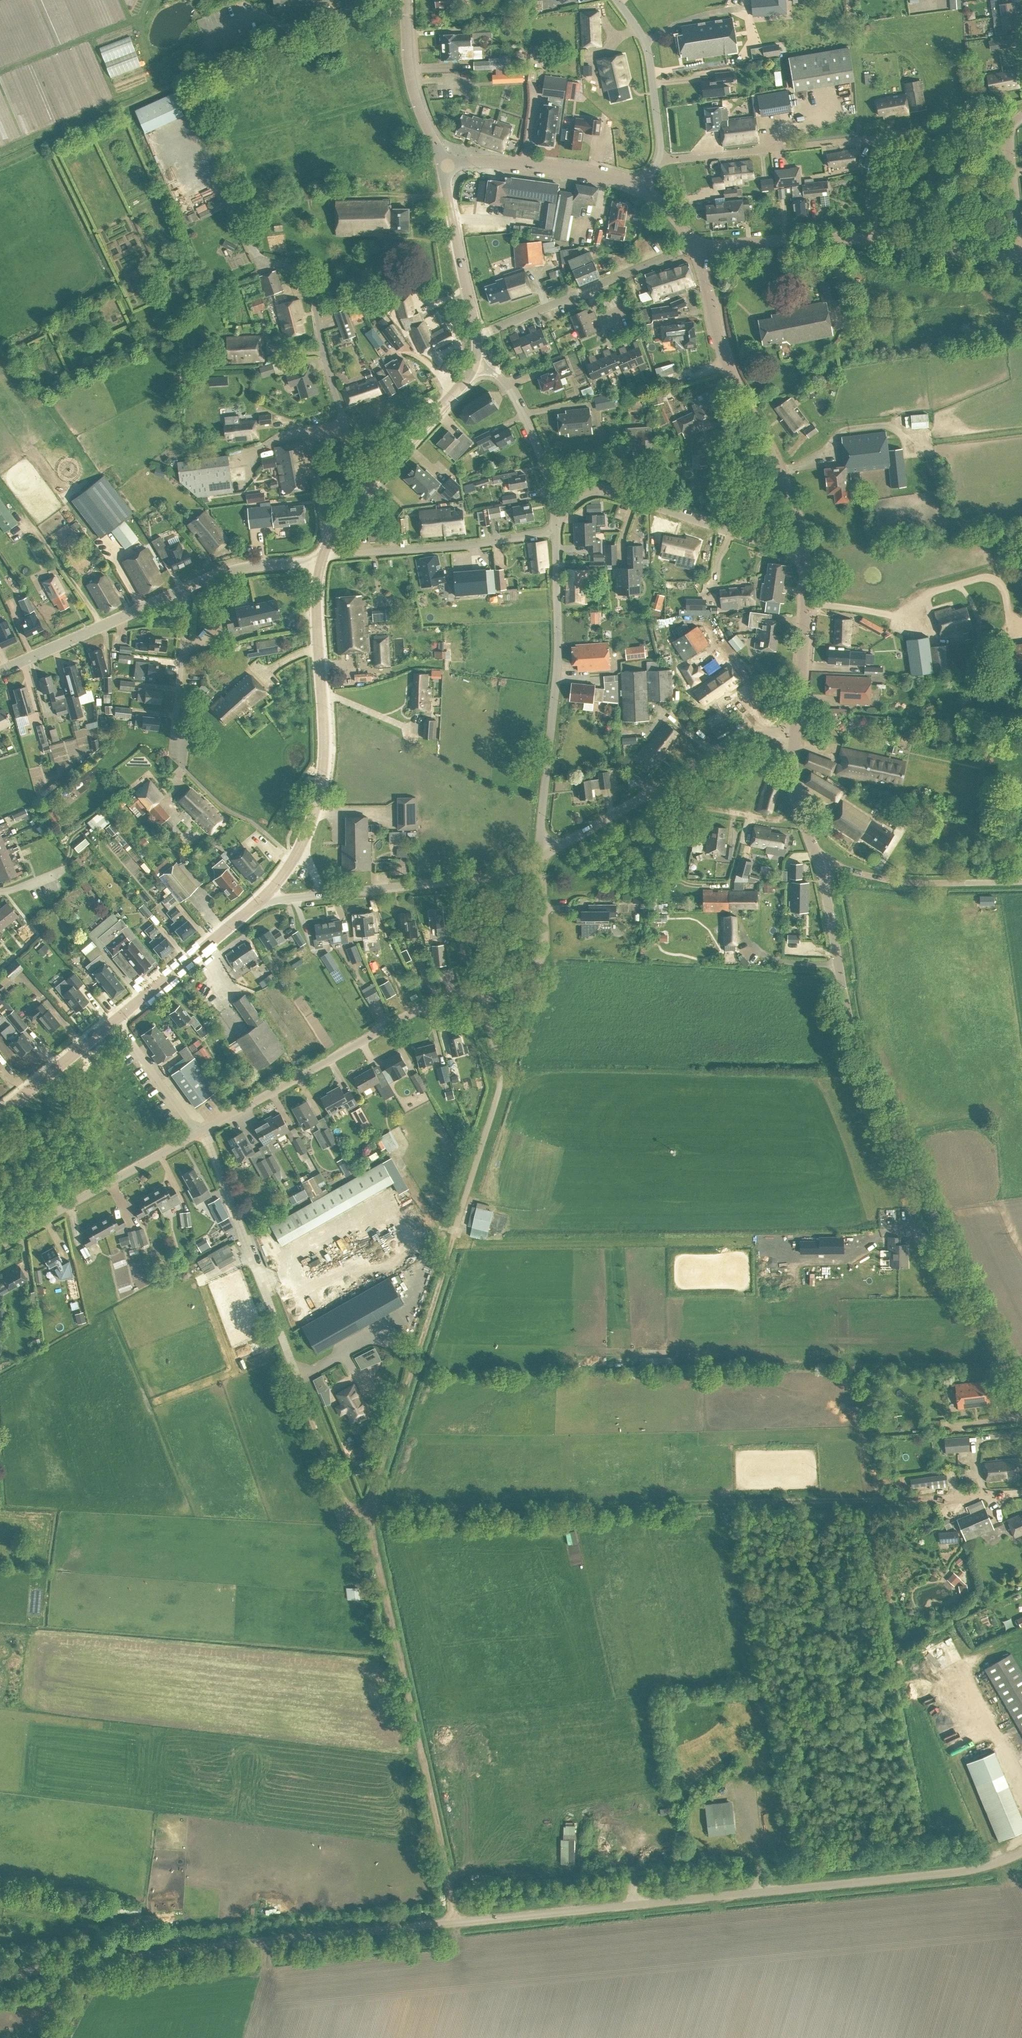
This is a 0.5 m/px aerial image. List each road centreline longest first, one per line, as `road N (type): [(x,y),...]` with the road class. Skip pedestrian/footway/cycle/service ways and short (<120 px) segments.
road 1 (unclassified): [(1021,1404),(848,1020),(827,900),(795,792),(795,730)]
road 2 (track): [(368,1508),(1021,1492)]
road 3 (unclassified): [(454,1922),(957,1871),(1021,1851)]
road 4 (residential): [(200,1132),(422,1006),(526,975),(541,954),(538,857)]
road 5 (unclassified): [(454,1922),(0,1976)]
road 6 (track): [(454,1922),(368,1508)]
road 7 (residential): [(538,857),(558,661),(554,524)]
road 8 (tertiary): [(1020,258),(845,237),(695,247)]
road 9 (unclassified): [(804,552),(790,494),(731,380),(695,247)]
road 10 (track): [(250,245),(177,85),(296,32)]
road 11 (tertiary): [(301,846),(319,802),(325,753),(321,561)]
road 12 (residential): [(371,483),(327,367),(309,283),(250,245)]
road 13 (residential): [(479,335),(695,247)]
road 14 (residential): [(325,549),(449,545),(554,524)]
road 15 (residential): [(200,1132),(0,1243)]
road 16 (residential): [(538,857),(502,874),(321,893)]
road 17 (residential): [(804,552),(597,489)]
road 18 (residential): [(0,671),(189,586)]
road 19 (track): [(818,863),(904,883),(1021,882)]
road 20 (tertiary): [(640,189),(607,175),(524,164),(443,166)]
road 21 (track): [(0,166),(177,85)]
road 22 (tertiary): [(115,1021),(259,901)]
road 23 (residential): [(182,765),(185,734),(175,720),(189,586)]
road 24 (unclassified): [(795,730),(804,552)]
road 25 (track): [(102,626),(0,485)]
road 26 (tertiary): [(479,335),(443,166)]
road 27 (tertiary): [(443,166),(410,80),(404,0)]
road 28 (residential): [(645,796),(752,733),(795,730)]
road 29 (residential): [(658,158),(650,62),(617,0)]
road 30 (track): [(645,796),(805,827)]
road 31 (tertiary): [(371,483),(476,366)]
road 32 (tertiary): [(0,1112),(115,1021)]
road 33 (residential): [(1020,258),(1009,149),(1011,127),(1021,119)]
road 34 (residential): [(200,1132),(115,1021)]
road 35 (residential): [(189,586),(239,567),(321,561)]
road 36 (residential): [(645,796),(538,857)]
road 37 (residential): [(545,463),(507,385),(476,366)]

